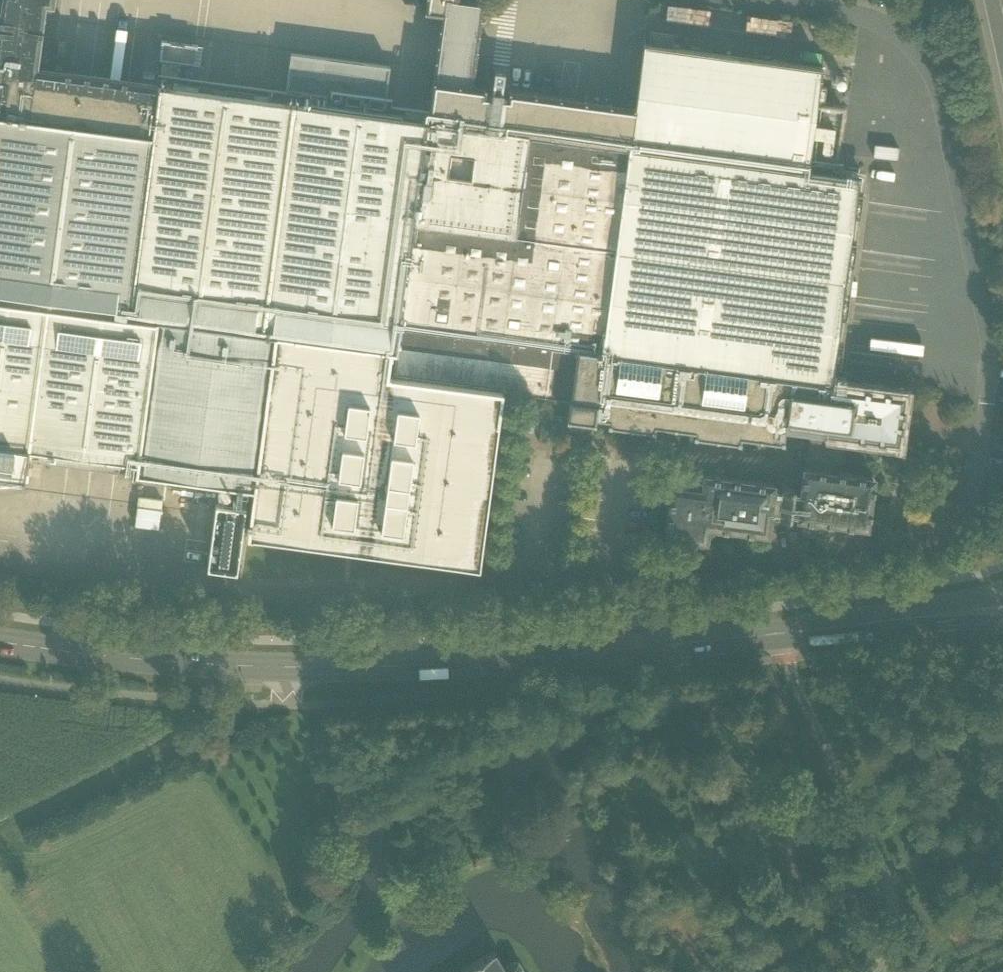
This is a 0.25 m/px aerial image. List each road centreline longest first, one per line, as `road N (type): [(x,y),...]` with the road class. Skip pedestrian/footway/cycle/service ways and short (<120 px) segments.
road 1 (tertiary): [(0,642),(216,665),(385,667),(849,626)]
road 2 (track): [(0,833),(266,705),(284,693),(292,667)]
road 3 (tertiary): [(1002,595),(901,609),(849,626)]
road 4 (tertiary): [(849,626),(1002,625)]

